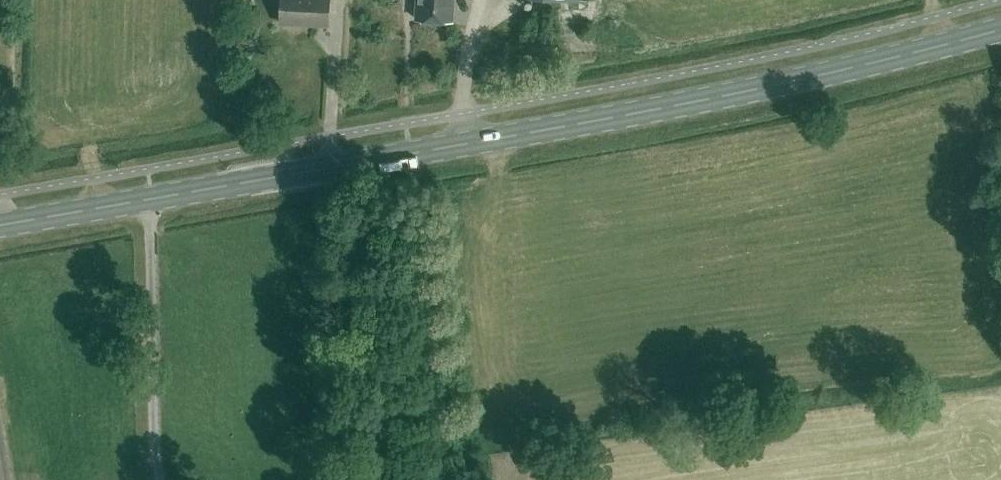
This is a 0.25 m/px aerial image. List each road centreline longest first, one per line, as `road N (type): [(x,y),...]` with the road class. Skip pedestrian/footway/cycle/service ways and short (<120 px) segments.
road 1 (secondary): [(0,225),(713,100),(1000,31)]

